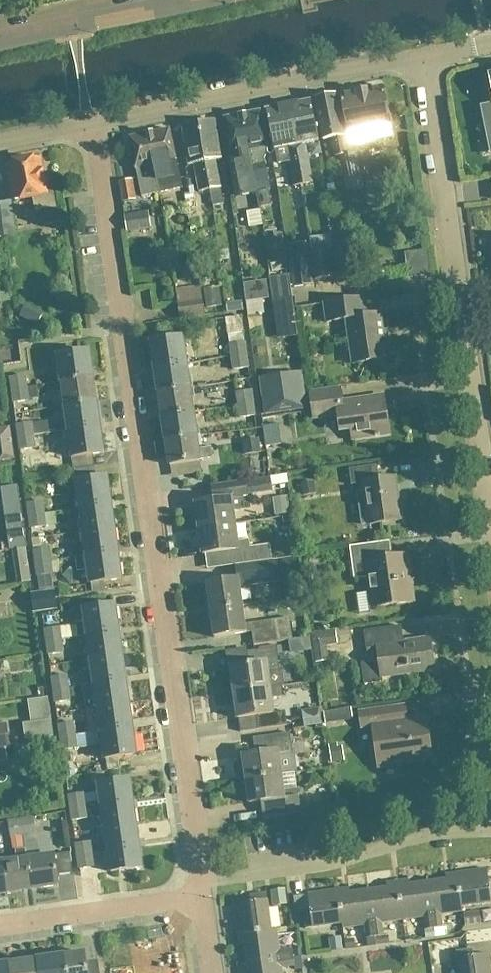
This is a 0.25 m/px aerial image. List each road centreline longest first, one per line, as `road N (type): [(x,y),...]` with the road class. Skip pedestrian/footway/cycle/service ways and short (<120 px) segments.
road 1 (residential): [(201,889),(94,129)]
road 2 (residential): [(490,520),(421,59)]
road 3 (residential): [(94,129),(421,59)]
road 4 (residential): [(0,925),(201,889)]
road 5 (residential): [(0,39),(196,0)]

